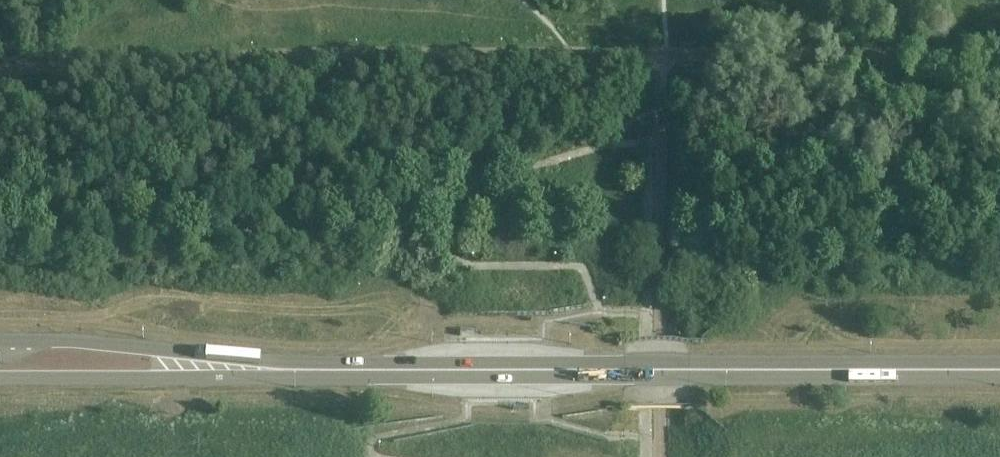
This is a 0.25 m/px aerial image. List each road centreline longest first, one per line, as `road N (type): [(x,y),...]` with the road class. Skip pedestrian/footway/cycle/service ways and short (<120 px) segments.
road 1 (tertiary): [(999,368),(278,367)]
road 2 (tertiary): [(278,367),(0,340)]
road 3 (tertiary): [(0,376),(278,367)]

